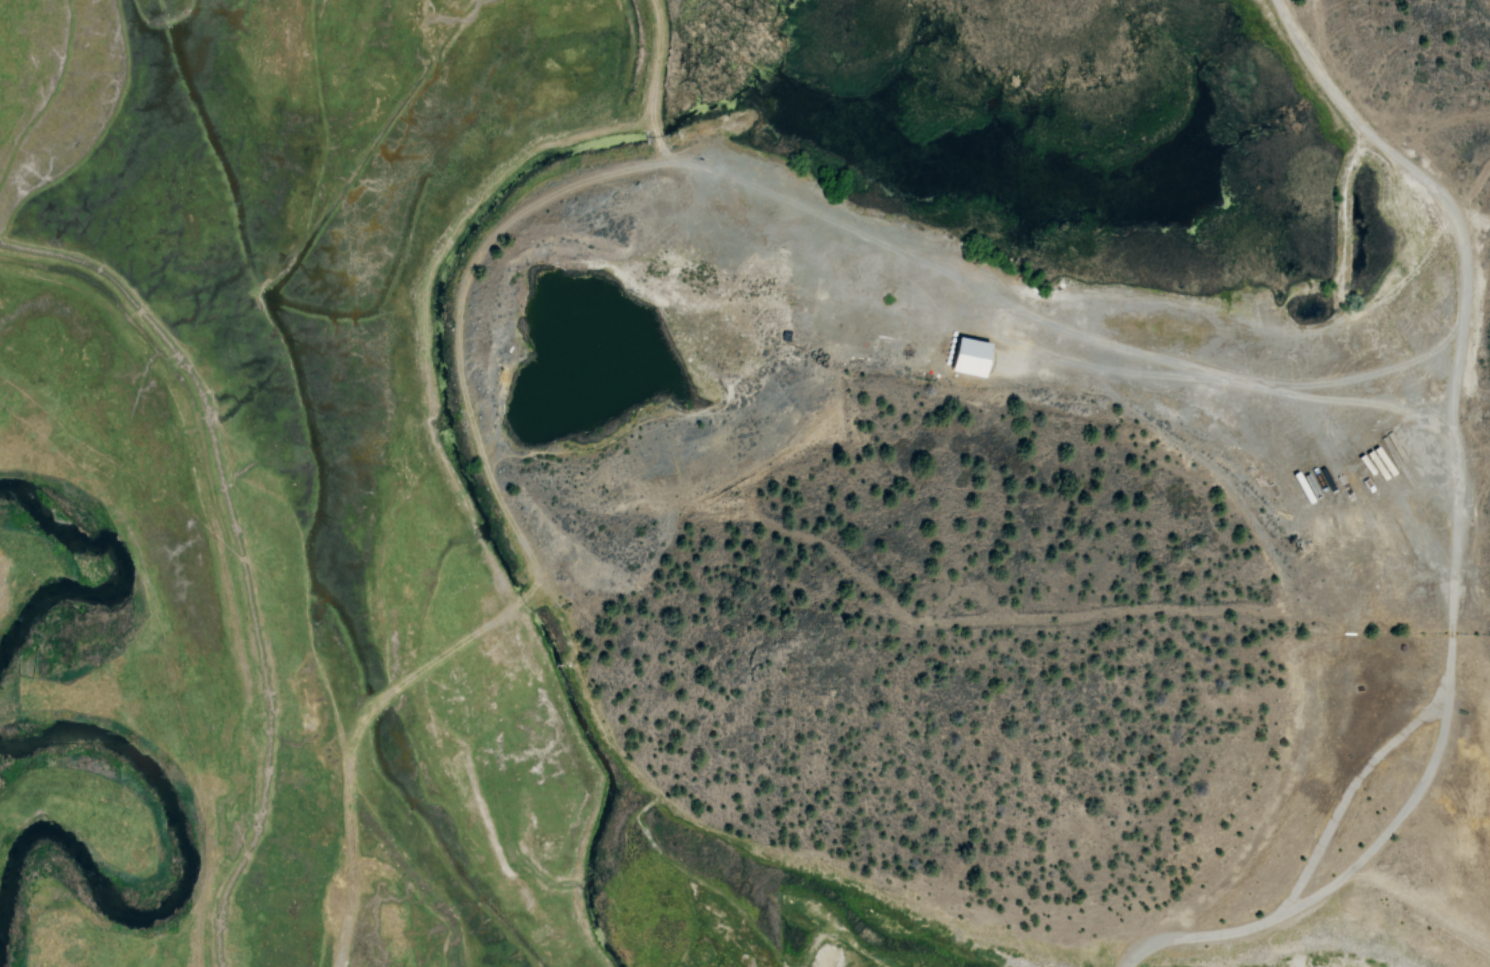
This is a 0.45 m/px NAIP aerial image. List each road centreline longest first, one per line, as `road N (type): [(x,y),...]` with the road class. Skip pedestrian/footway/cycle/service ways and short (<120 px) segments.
road 1 (residential): [(1121,966),(1156,937),(1234,925),(1270,909),(1302,872),(1354,775),(1433,689),(1444,658),(1456,489),(1422,194),(1314,63),(1278,0)]
road 2 (residential): [(334,966),(348,892),(343,778),(351,735),(389,687),(522,596),(479,485)]
road 3 (residential): [(479,485),(455,427),(446,345),(457,267),(507,214),(654,155)]
road 4 (residential): [(1295,607),(1278,783),(1237,859),(1179,930)]

